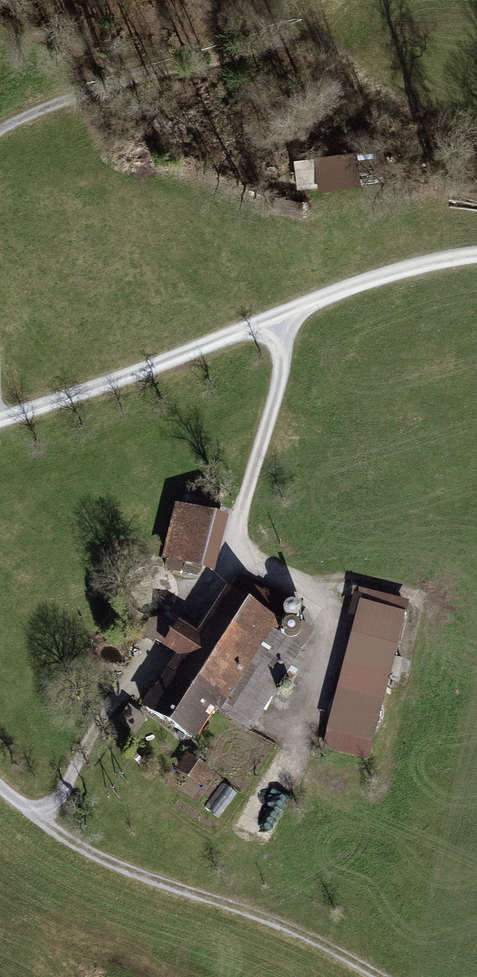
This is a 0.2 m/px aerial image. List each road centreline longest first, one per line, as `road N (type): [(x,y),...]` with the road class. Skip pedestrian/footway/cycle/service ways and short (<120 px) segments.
road 1 (track): [(299,306),(224,570),(170,655),(138,673),(111,702),(42,822)]
road 2 (track): [(476,253),(356,284),(0,420)]
road 3 (track): [(0,786),(90,852),(265,918),(381,976)]
road 4 (track): [(298,26),(0,128)]
road 5 (track): [(232,552),(326,613),(291,760)]

